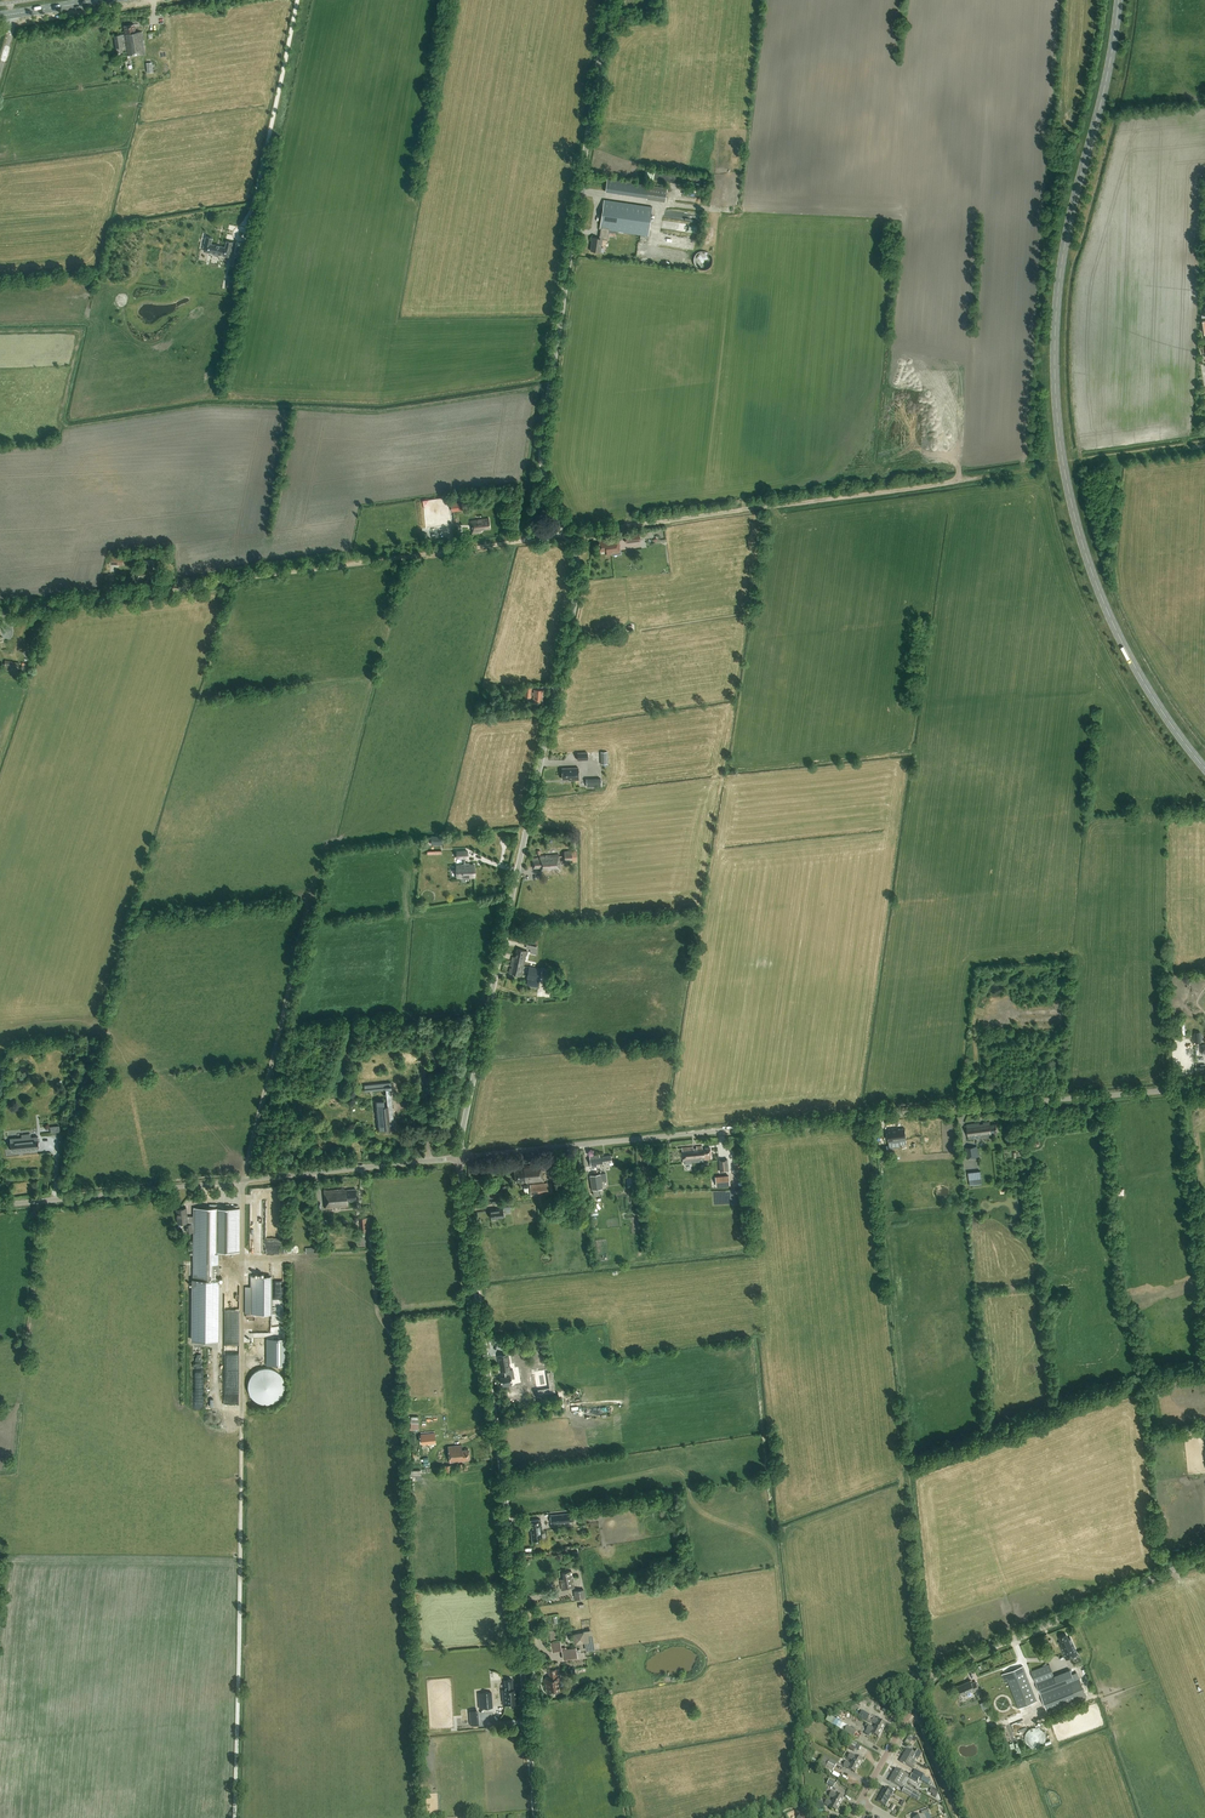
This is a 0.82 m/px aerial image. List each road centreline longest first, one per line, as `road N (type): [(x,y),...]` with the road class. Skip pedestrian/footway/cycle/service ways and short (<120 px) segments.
road 1 (primary): [(1204,767),(1151,695),(1109,616),(1074,514),(1059,434),(1062,260),(1119,0)]
road 2 (unclassified): [(459,1158),(1204,1086)]
road 3 (unclassified): [(536,1817),(506,1500),(459,1158)]
road 4 (unclassified): [(459,1158),(577,589),(568,534)]
road 5 (track): [(10,611),(568,534)]
road 6 (unclassified): [(568,534),(546,483),(542,438),(608,0)]
road 7 (unclassified): [(0,1205),(459,1158)]
road 8 (tertiary): [(861,1802),(940,1672),(1204,1555)]
road 9 (track): [(241,1410),(234,1817)]
road 10 (track): [(635,525),(1026,471)]

